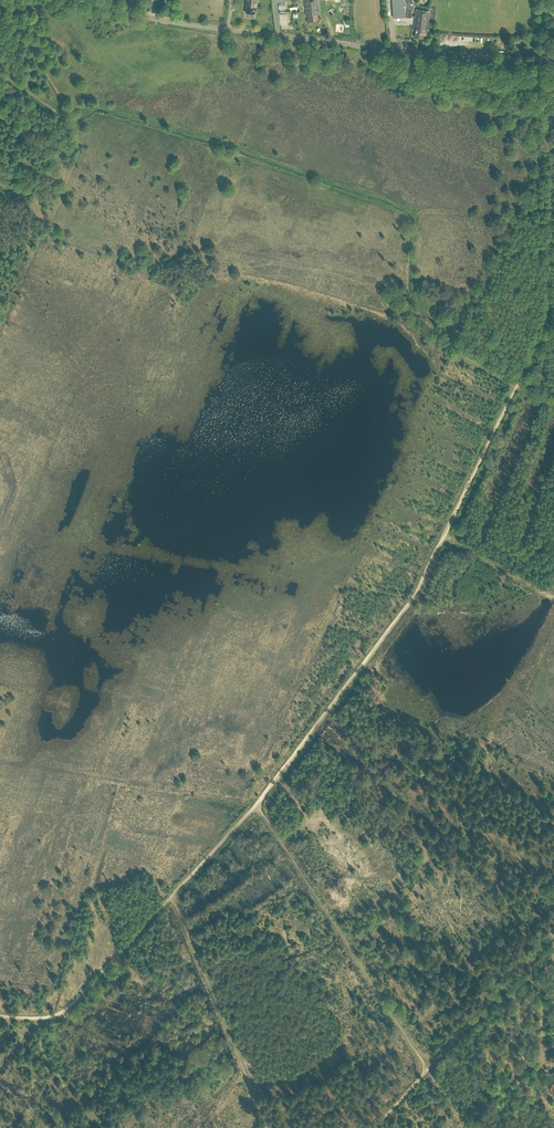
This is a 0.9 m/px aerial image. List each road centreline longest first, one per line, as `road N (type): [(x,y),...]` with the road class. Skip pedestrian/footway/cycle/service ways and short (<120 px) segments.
road 1 (track): [(553,179),(549,298),(517,383),(414,595),(257,804)]
road 2 (tertiary): [(549,60),(494,61),(173,22),(95,0)]
road 3 (track): [(428,1068),(257,804)]
road 4 (track): [(268,1127),(172,895)]
road 5 (track): [(172,895),(64,1011),(0,1015)]
road 6 (track): [(428,1068),(553,933)]
road 7 (track): [(553,599),(444,533)]
road 8 (track): [(257,804),(172,895)]

